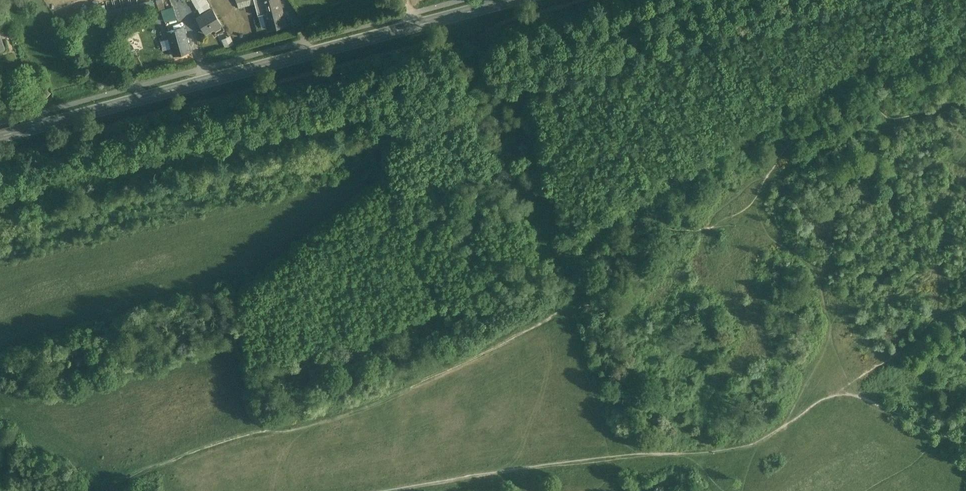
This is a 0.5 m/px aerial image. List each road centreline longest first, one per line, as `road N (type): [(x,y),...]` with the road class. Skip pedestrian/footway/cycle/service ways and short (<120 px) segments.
road 1 (track): [(379,490),(554,460),(750,447),(844,388),(965,438)]
road 2 (secondary): [(0,136),(512,0)]

